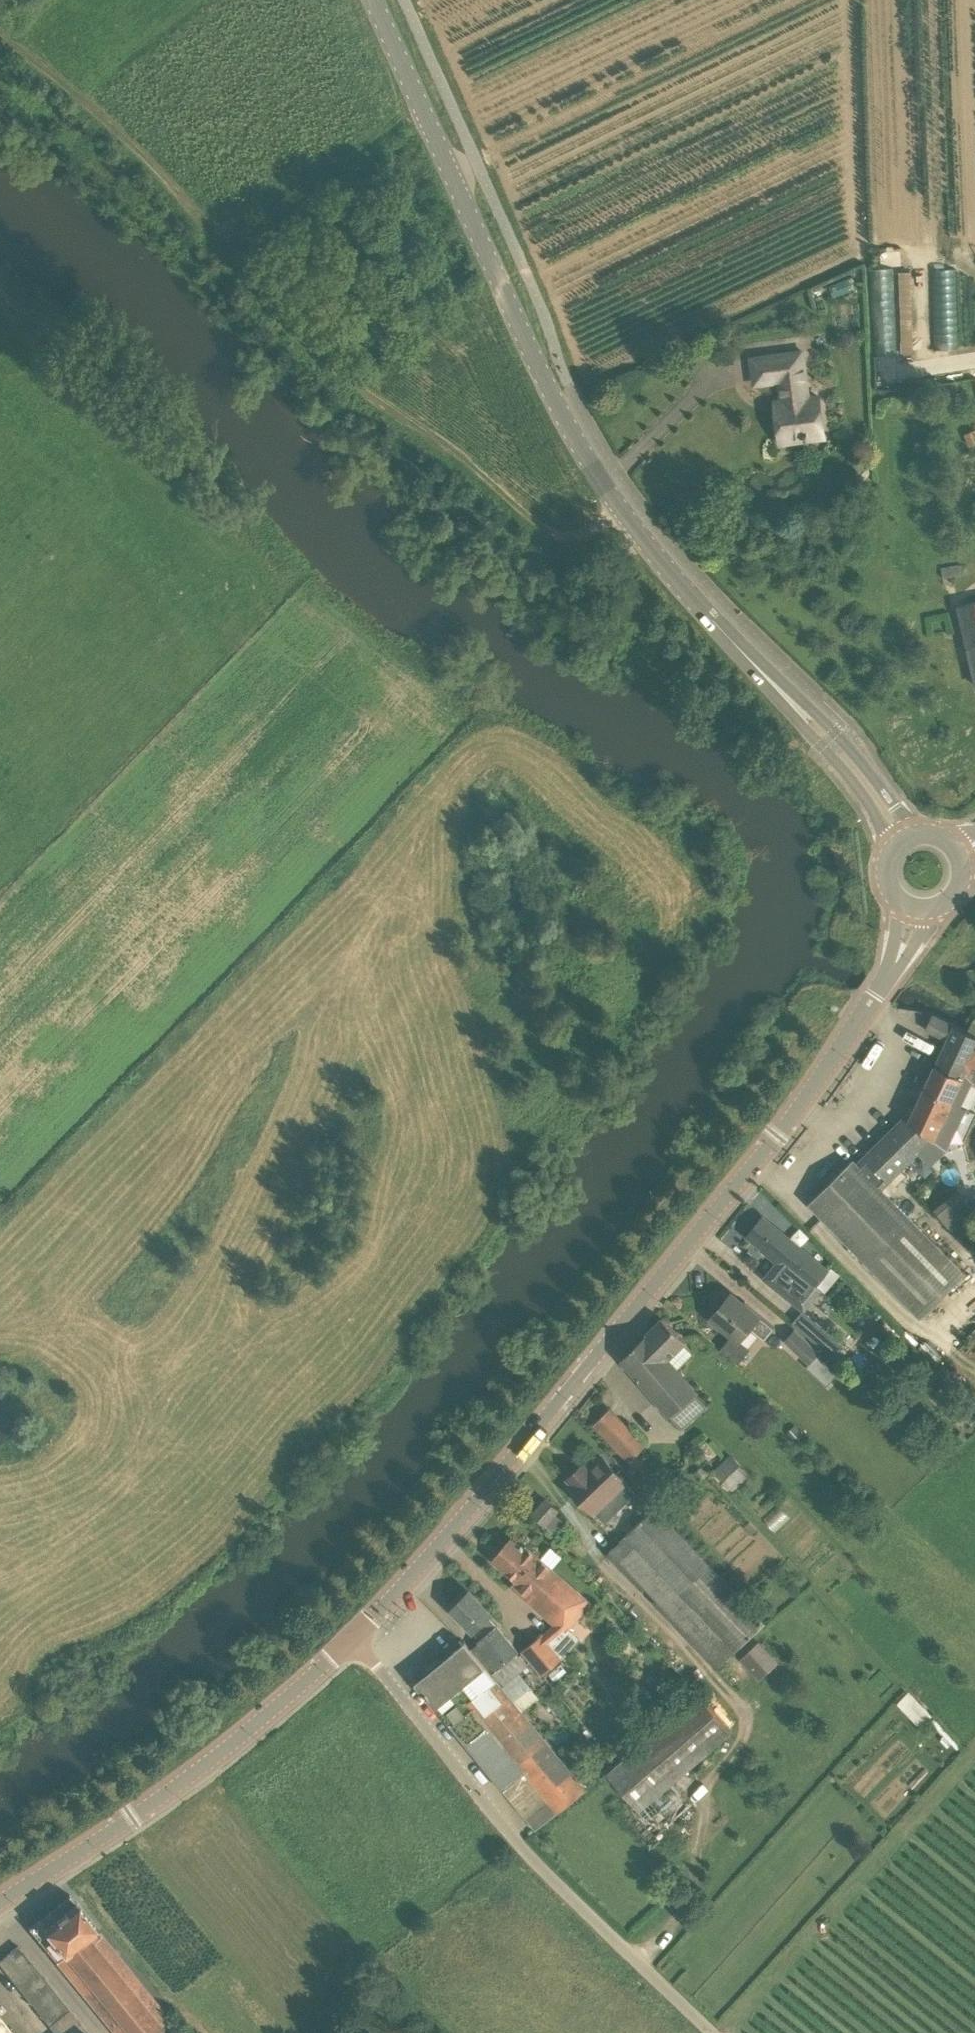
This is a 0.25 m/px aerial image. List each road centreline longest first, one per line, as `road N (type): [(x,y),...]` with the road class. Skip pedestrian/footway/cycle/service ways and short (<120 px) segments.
road 1 (tertiary): [(353,1640),(779,1134),(900,953)]
road 2 (tertiary): [(797,706),(620,516),(574,443),(372,0)]
road 3 (track): [(564,537),(296,329),(161,175),(0,30)]
road 4 (unclassified): [(714,2032),(516,1840),(353,1640)]
road 5 (tertiary): [(0,1901),(175,1787),(353,1640)]
road 6 (tertiary): [(914,836),(838,735),(797,706)]
road 7 (tertiary): [(797,706),(897,847)]
road 8 (track): [(104,2032),(1,1900)]

